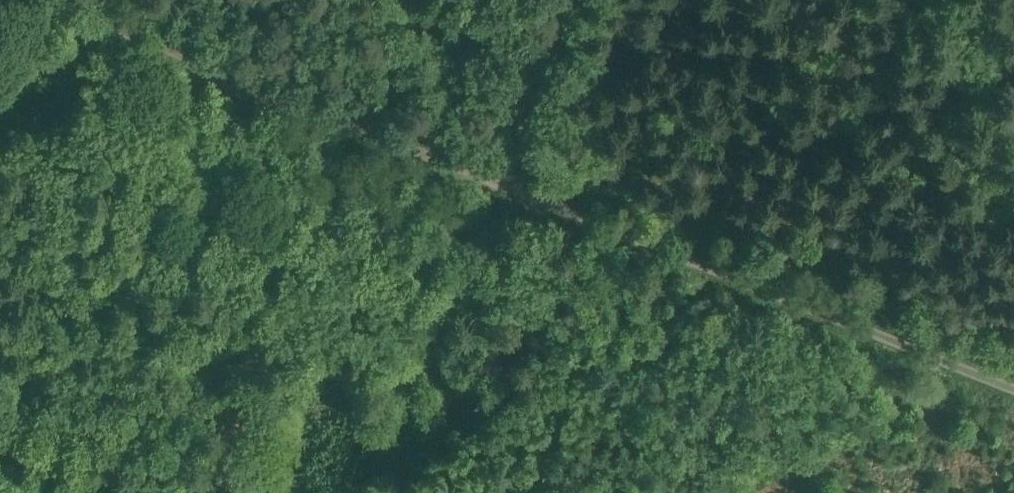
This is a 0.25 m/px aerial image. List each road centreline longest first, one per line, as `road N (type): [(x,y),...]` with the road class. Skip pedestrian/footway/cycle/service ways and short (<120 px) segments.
road 1 (track): [(1013,382),(507,176)]
road 2 (track): [(507,176),(69,0)]
road 3 (track): [(382,492),(507,176)]
road 4 (track): [(507,176),(576,0)]

